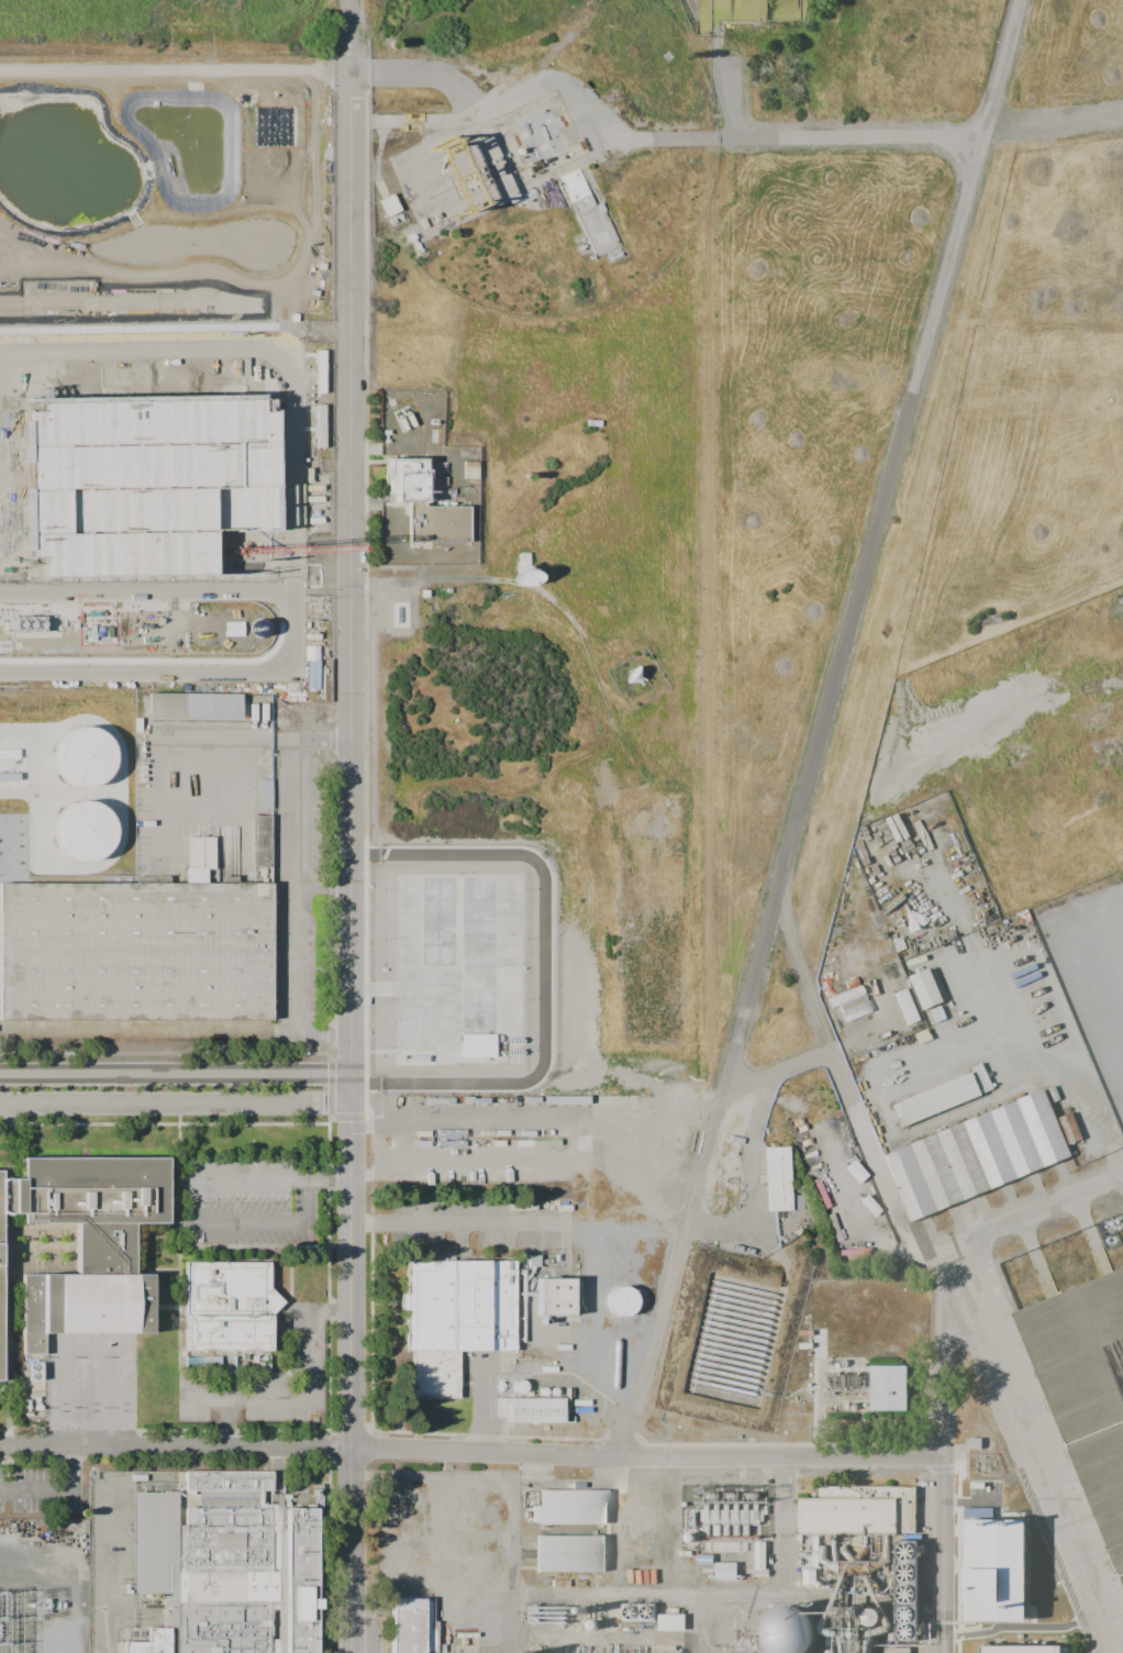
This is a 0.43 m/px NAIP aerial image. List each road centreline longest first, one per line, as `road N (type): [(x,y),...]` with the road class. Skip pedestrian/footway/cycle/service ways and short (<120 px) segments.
road 1 (residential): [(353,76),(352,1652)]
road 2 (residential): [(622,1460),(1019,0)]
road 3 (residential): [(945,1458),(0,1448)]
road 4 (residential): [(689,1233),(736,1239),(754,1222),(758,1145),(777,1087),(841,1058),(881,1180),(913,1240),(958,1277),(1115,1652)]
road 5 (residential): [(353,76),(448,80),(476,111),(547,79),(588,98),(623,134),(655,143),(983,134)]
road 6 (residential): [(958,1277),(944,1334),(946,1652)]
road 7 (residential): [(0,1106),(354,1106)]
road 8 (residential): [(354,1076),(0,1076)]
road 9 (residential): [(0,75),(353,76)]
road 10 (residential): [(292,418),(288,370),(265,352),(0,351)]
road 11 (residential): [(0,671),(293,673)]
road 12 (residential): [(293,590),(0,591)]
road 13 (residential): [(293,673),(292,418)]
road 14 (residential): [(1122,1179),(976,1250),(958,1277)]
road 15 (residential): [(1122,117),(983,134)]

